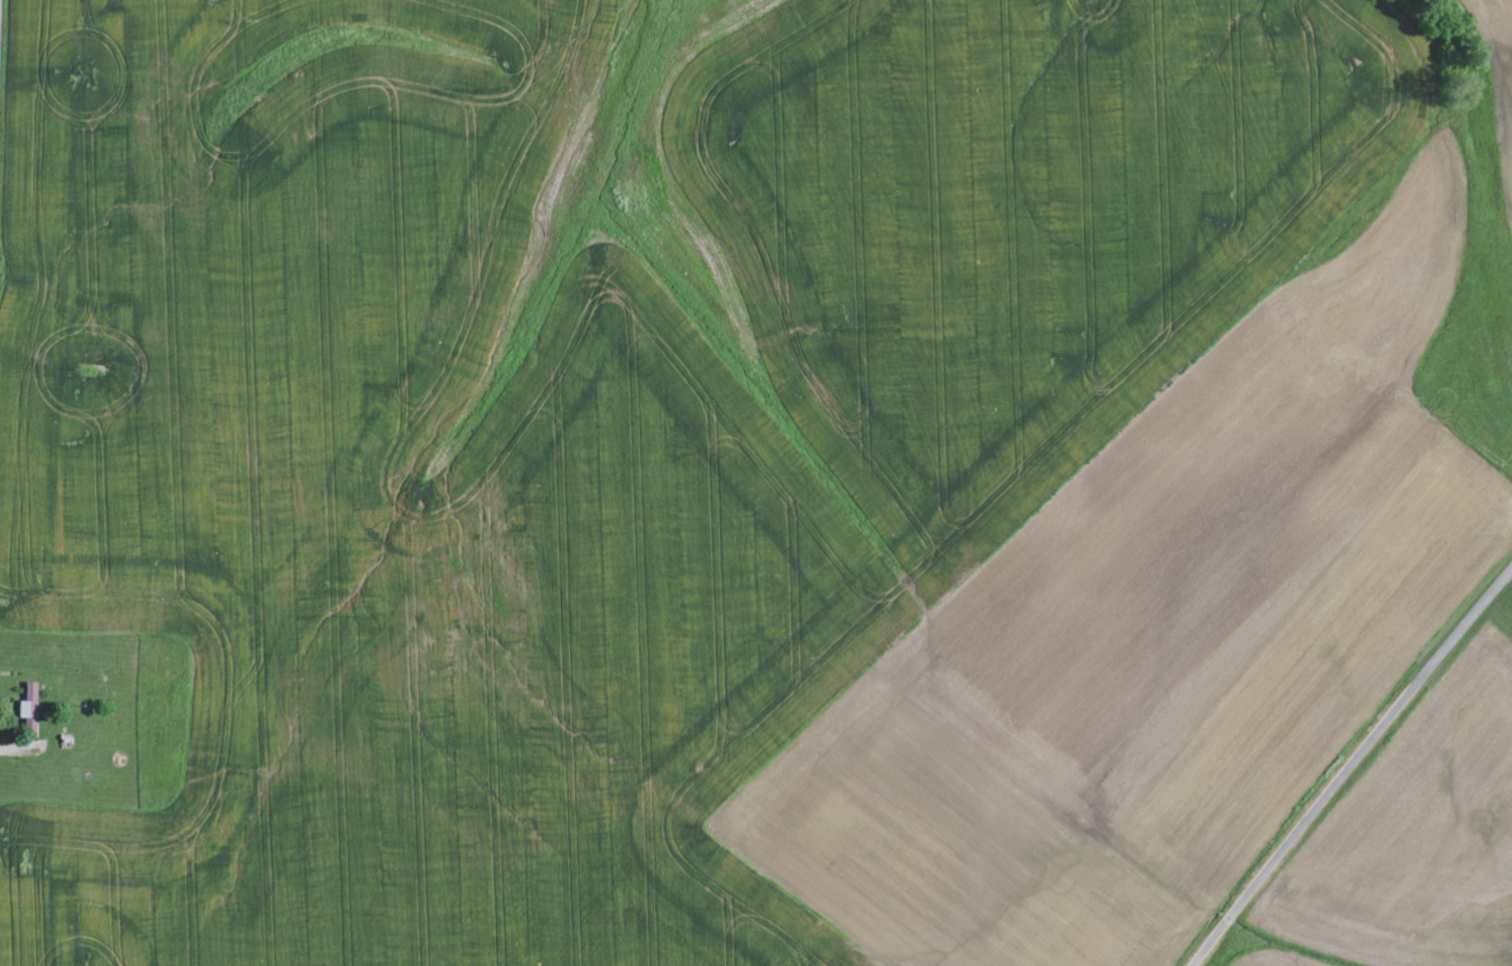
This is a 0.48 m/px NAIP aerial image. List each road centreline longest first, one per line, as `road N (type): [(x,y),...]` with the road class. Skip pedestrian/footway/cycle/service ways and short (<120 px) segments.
road 1 (residential): [(1193,965),(1511,571)]

